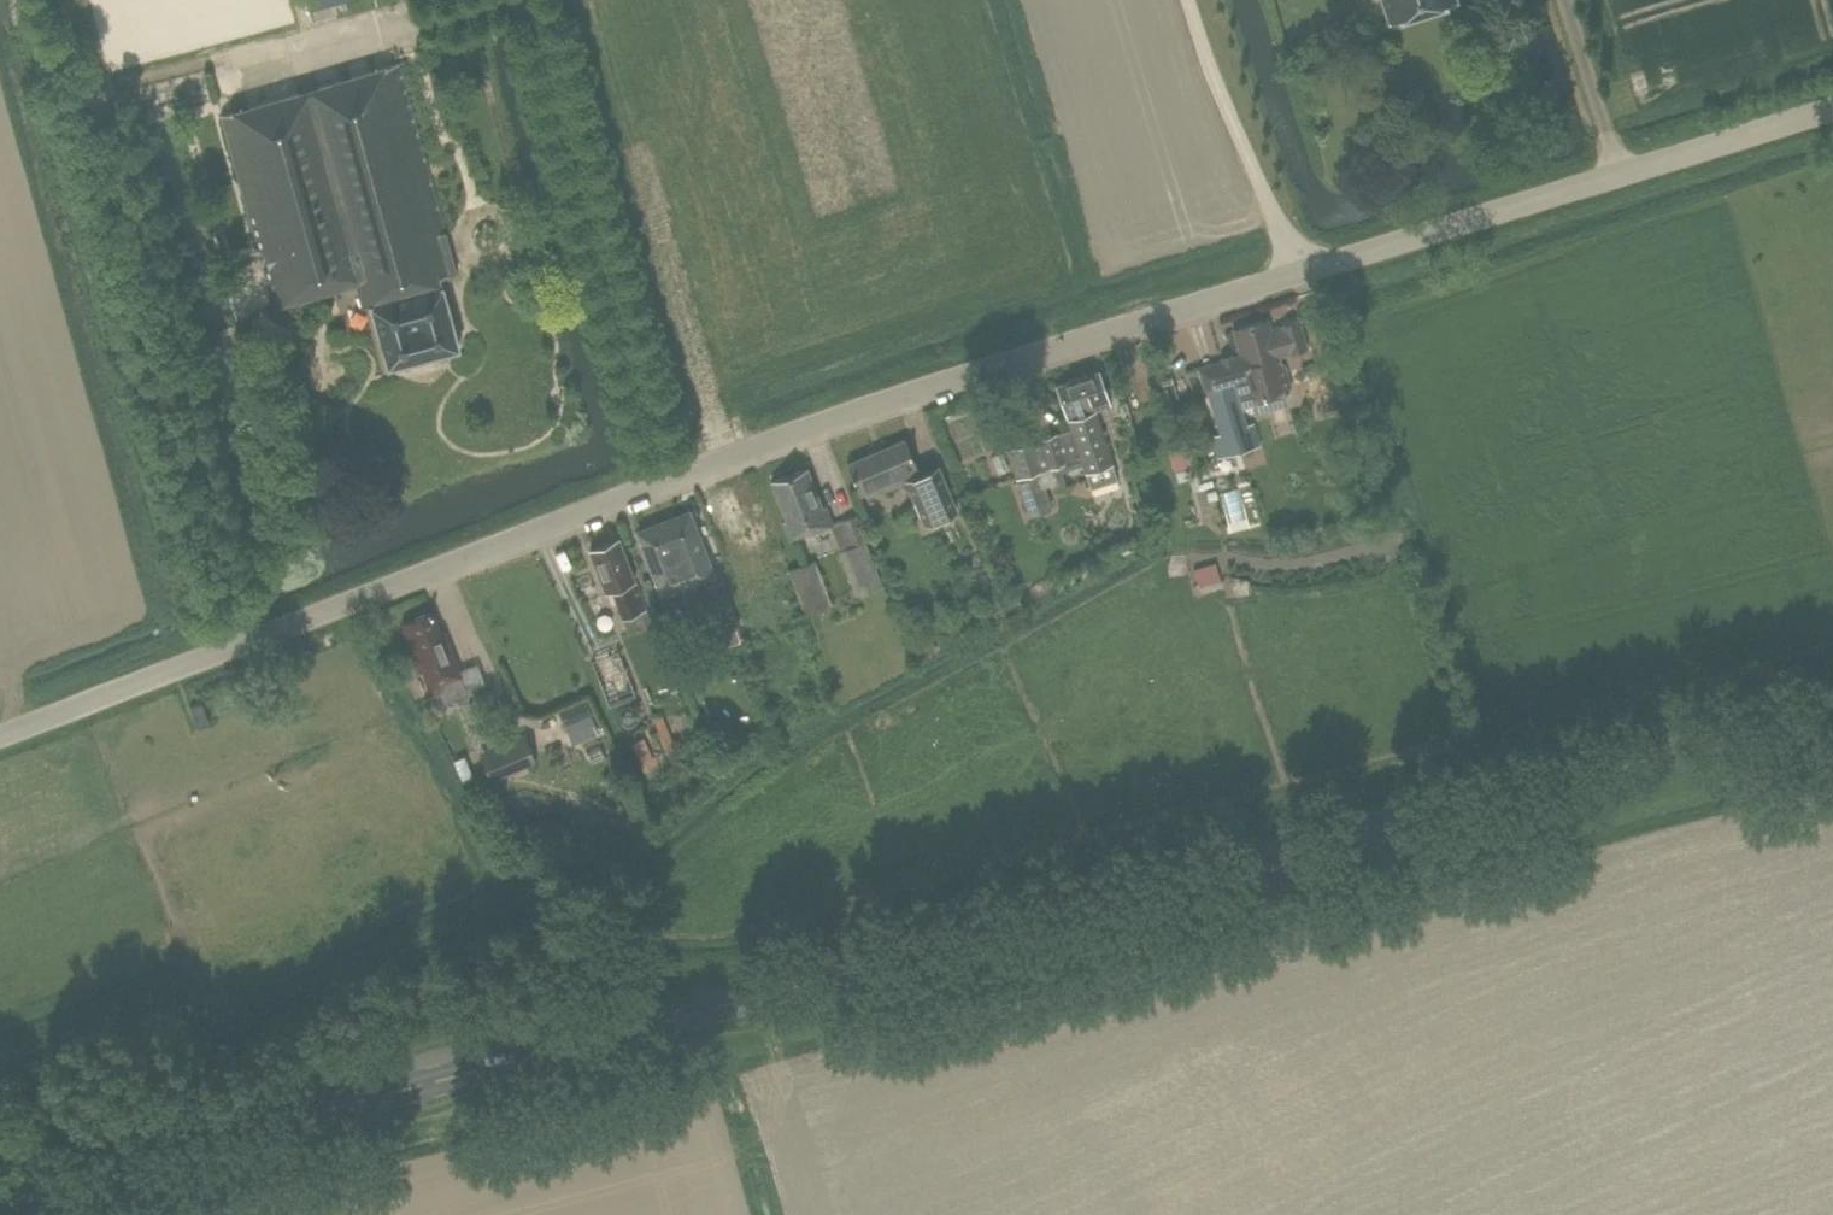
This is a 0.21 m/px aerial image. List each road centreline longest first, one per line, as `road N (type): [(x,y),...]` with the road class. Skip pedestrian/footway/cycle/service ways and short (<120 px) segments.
road 1 (unclassified): [(0,743),(851,422),(1570,186),(1832,116)]
road 2 (primary): [(0,1196),(1832,711)]

